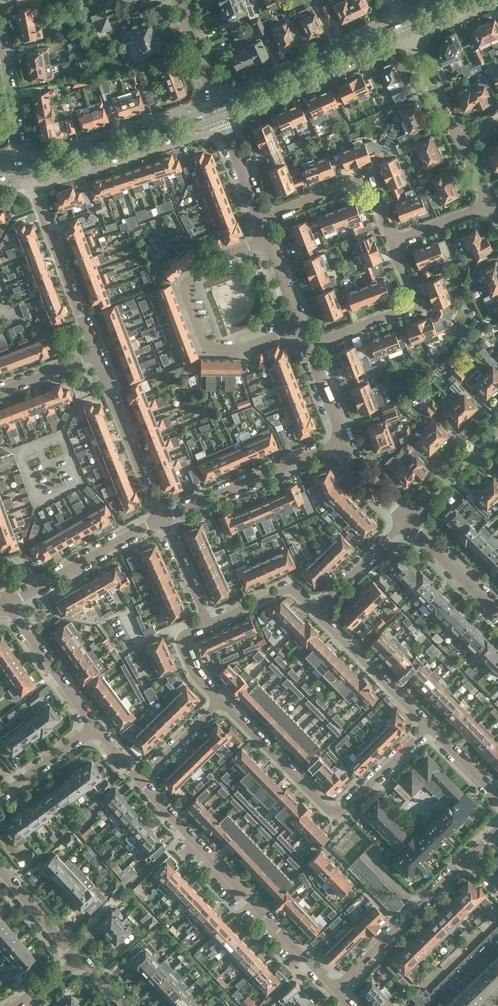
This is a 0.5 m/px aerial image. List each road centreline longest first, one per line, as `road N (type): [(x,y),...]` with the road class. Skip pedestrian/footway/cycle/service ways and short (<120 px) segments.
road 1 (residential): [(334,989),(139,778)]
road 2 (residential): [(220,701),(331,811),(347,806),(427,726)]
road 3 (residential): [(268,240),(193,276),(187,289),(204,339),(208,347),(243,347),(301,326)]
road 4 (secondary): [(28,176),(223,117)]
road 5 (secondary): [(403,23),(218,106)]
road 6 (secondary): [(218,106),(99,148),(24,163)]
road 7 (secondary): [(223,117),(407,33)]
road 8 (residential): [(160,519),(344,441)]
road 9 (residential): [(97,356),(28,176)]
road 10 (residential): [(469,858),(334,989)]
road 11 (residential): [(393,241),(367,177),(260,217)]
road 12 (residential): [(311,346),(417,304),(393,241)]
road 13 (residential): [(160,519),(97,356)]
road 14 (residential): [(8,605),(160,519)]
road 15 (residential): [(427,726),(313,611)]
road 16 (residential): [(95,729),(8,605)]
road 17 (residential): [(313,611),(406,522)]
road 18 (residential): [(497,611),(406,522)]
road 19 (residential): [(406,522),(497,434)]
road 20 (residential): [(81,958),(0,867)]
road 21 (residential): [(313,611),(287,590),(208,624)]

